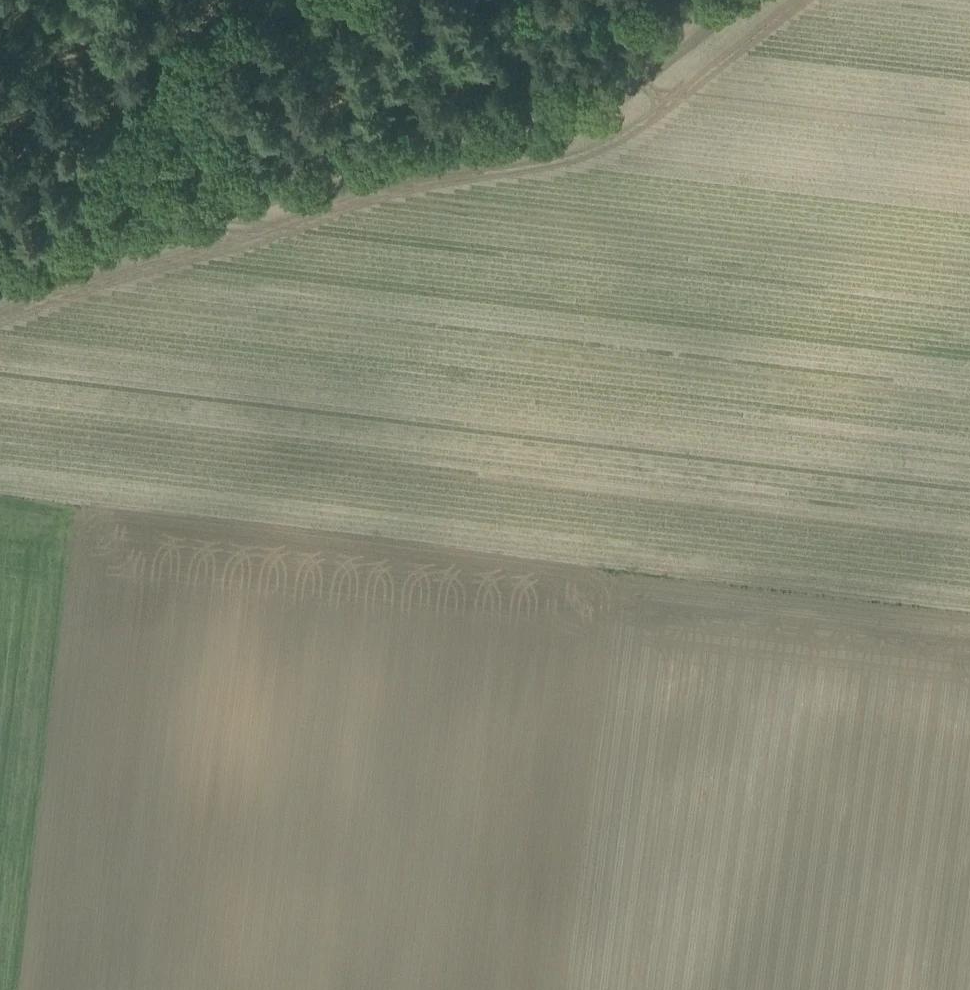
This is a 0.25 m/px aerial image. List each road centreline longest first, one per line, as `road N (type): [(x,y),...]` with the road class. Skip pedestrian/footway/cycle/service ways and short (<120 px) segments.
road 1 (track): [(304,0),(79,78),(0,79)]

